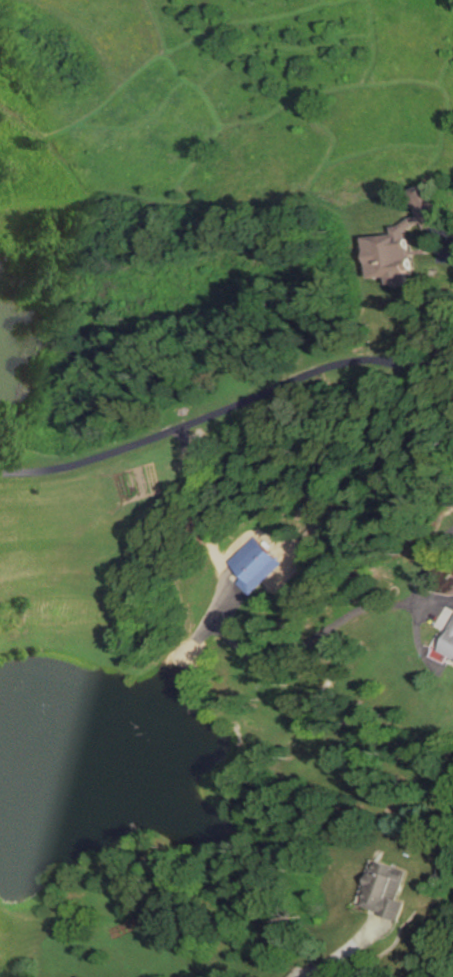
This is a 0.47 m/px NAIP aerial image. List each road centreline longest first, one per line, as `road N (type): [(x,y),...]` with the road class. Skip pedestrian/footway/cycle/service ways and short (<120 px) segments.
road 1 (residential): [(0,472),(94,459),(349,364),(452,372)]

